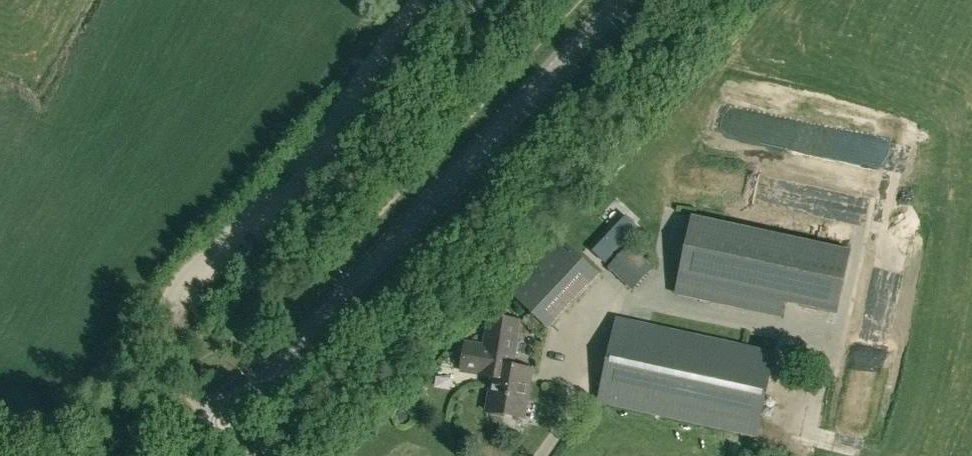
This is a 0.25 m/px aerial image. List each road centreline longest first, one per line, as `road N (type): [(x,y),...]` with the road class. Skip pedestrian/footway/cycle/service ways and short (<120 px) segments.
road 1 (tertiary): [(225,423),(621,0)]
road 2 (unclassified): [(225,423),(182,378),(167,342),(175,286),(315,148),(420,0)]

